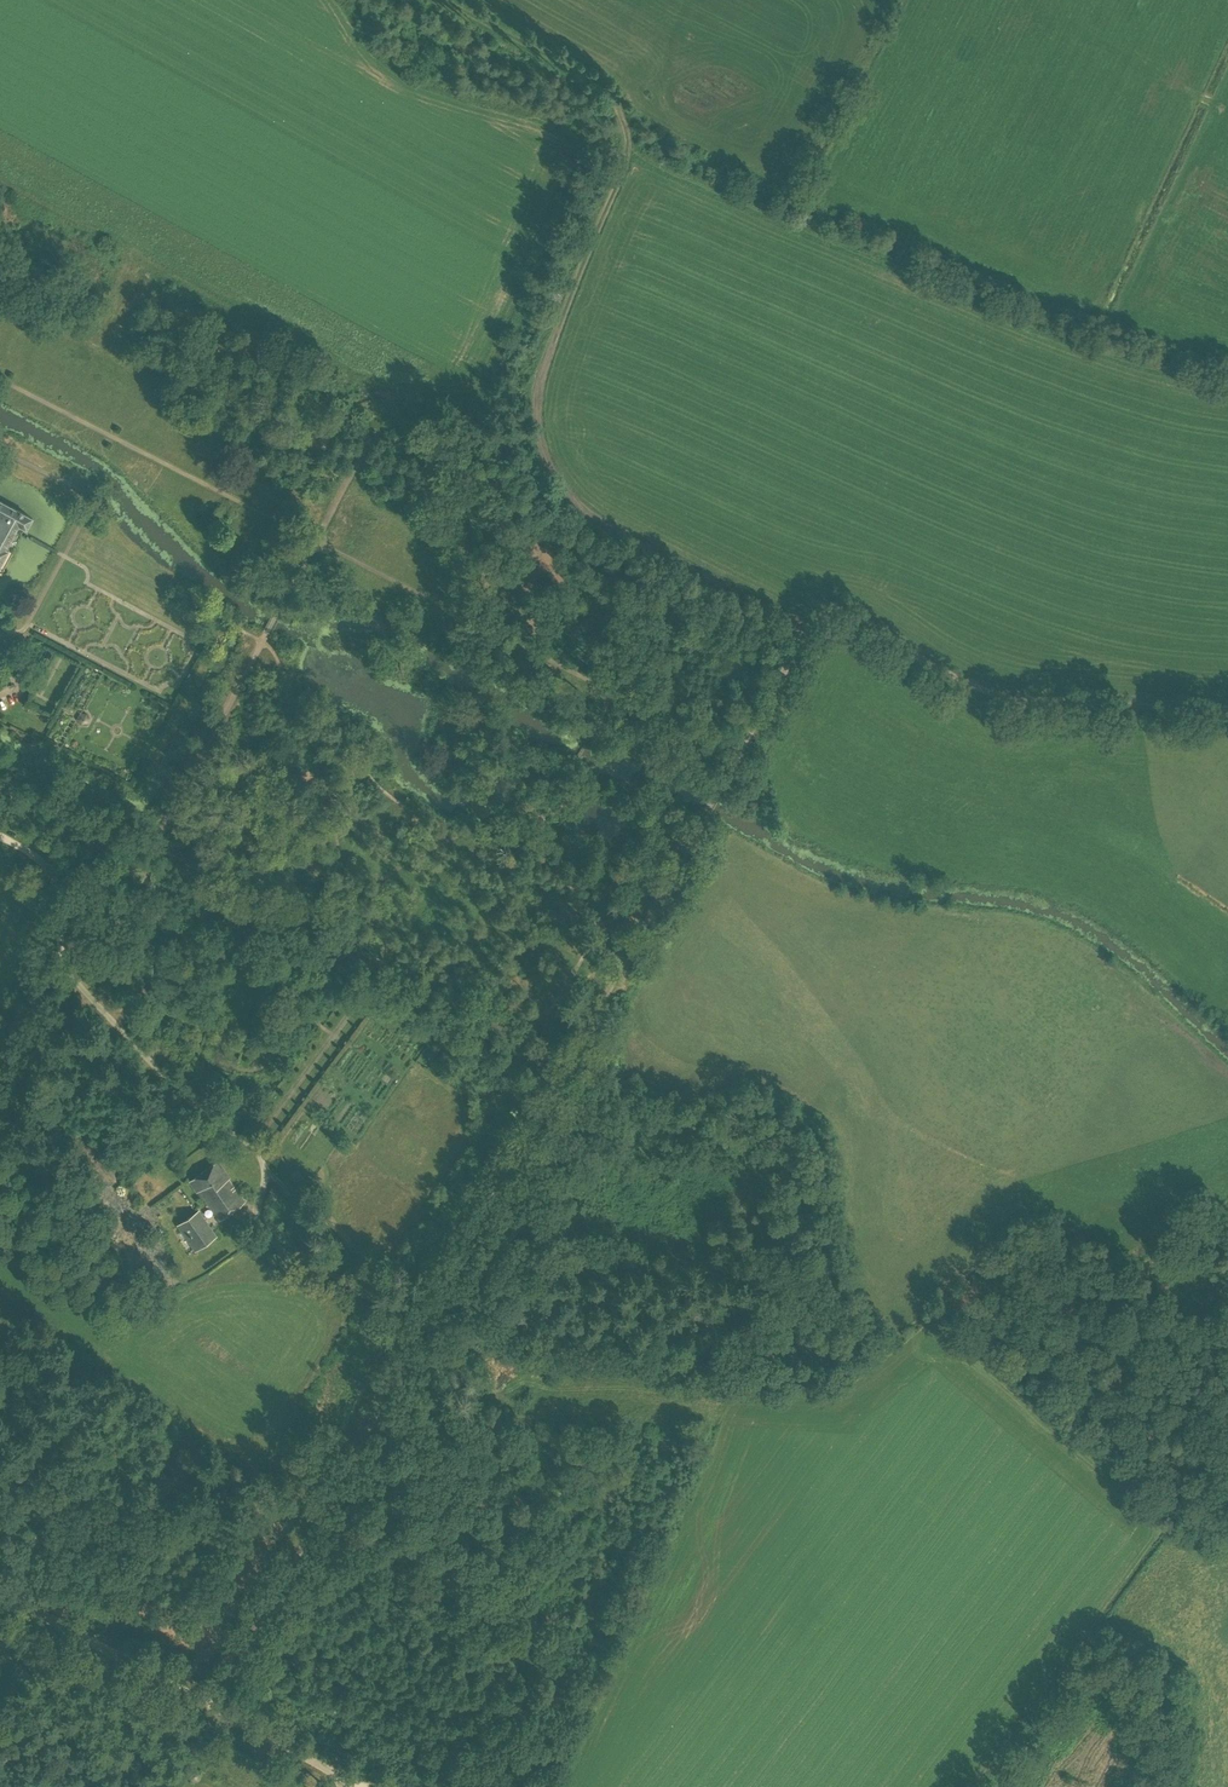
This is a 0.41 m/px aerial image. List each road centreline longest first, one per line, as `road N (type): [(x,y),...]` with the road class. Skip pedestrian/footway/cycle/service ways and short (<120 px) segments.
road 1 (track): [(92,817),(518,1040),(538,1035),(595,929),(585,912),(412,816),(364,751),(287,719),(262,654)]
road 2 (residential): [(215,1705),(698,825)]
road 3 (track): [(1227,387),(1160,373),(909,269),(628,130)]
road 4 (residential): [(715,796),(808,630),(835,612),(860,616),(947,672),(1004,695),(1227,708)]
road 5 (track): [(145,861),(375,433)]
road 6 (track): [(0,839),(31,856),(55,886),(69,973),(170,1083)]
road 7 (track): [(0,1589),(215,1705)]
road 8 (track): [(443,0),(627,107),(628,130)]
road 9 (track): [(138,885),(147,960),(164,1004),(225,1030)]
road 10 (unclassified): [(349,1786),(352,1781),(215,1705)]

